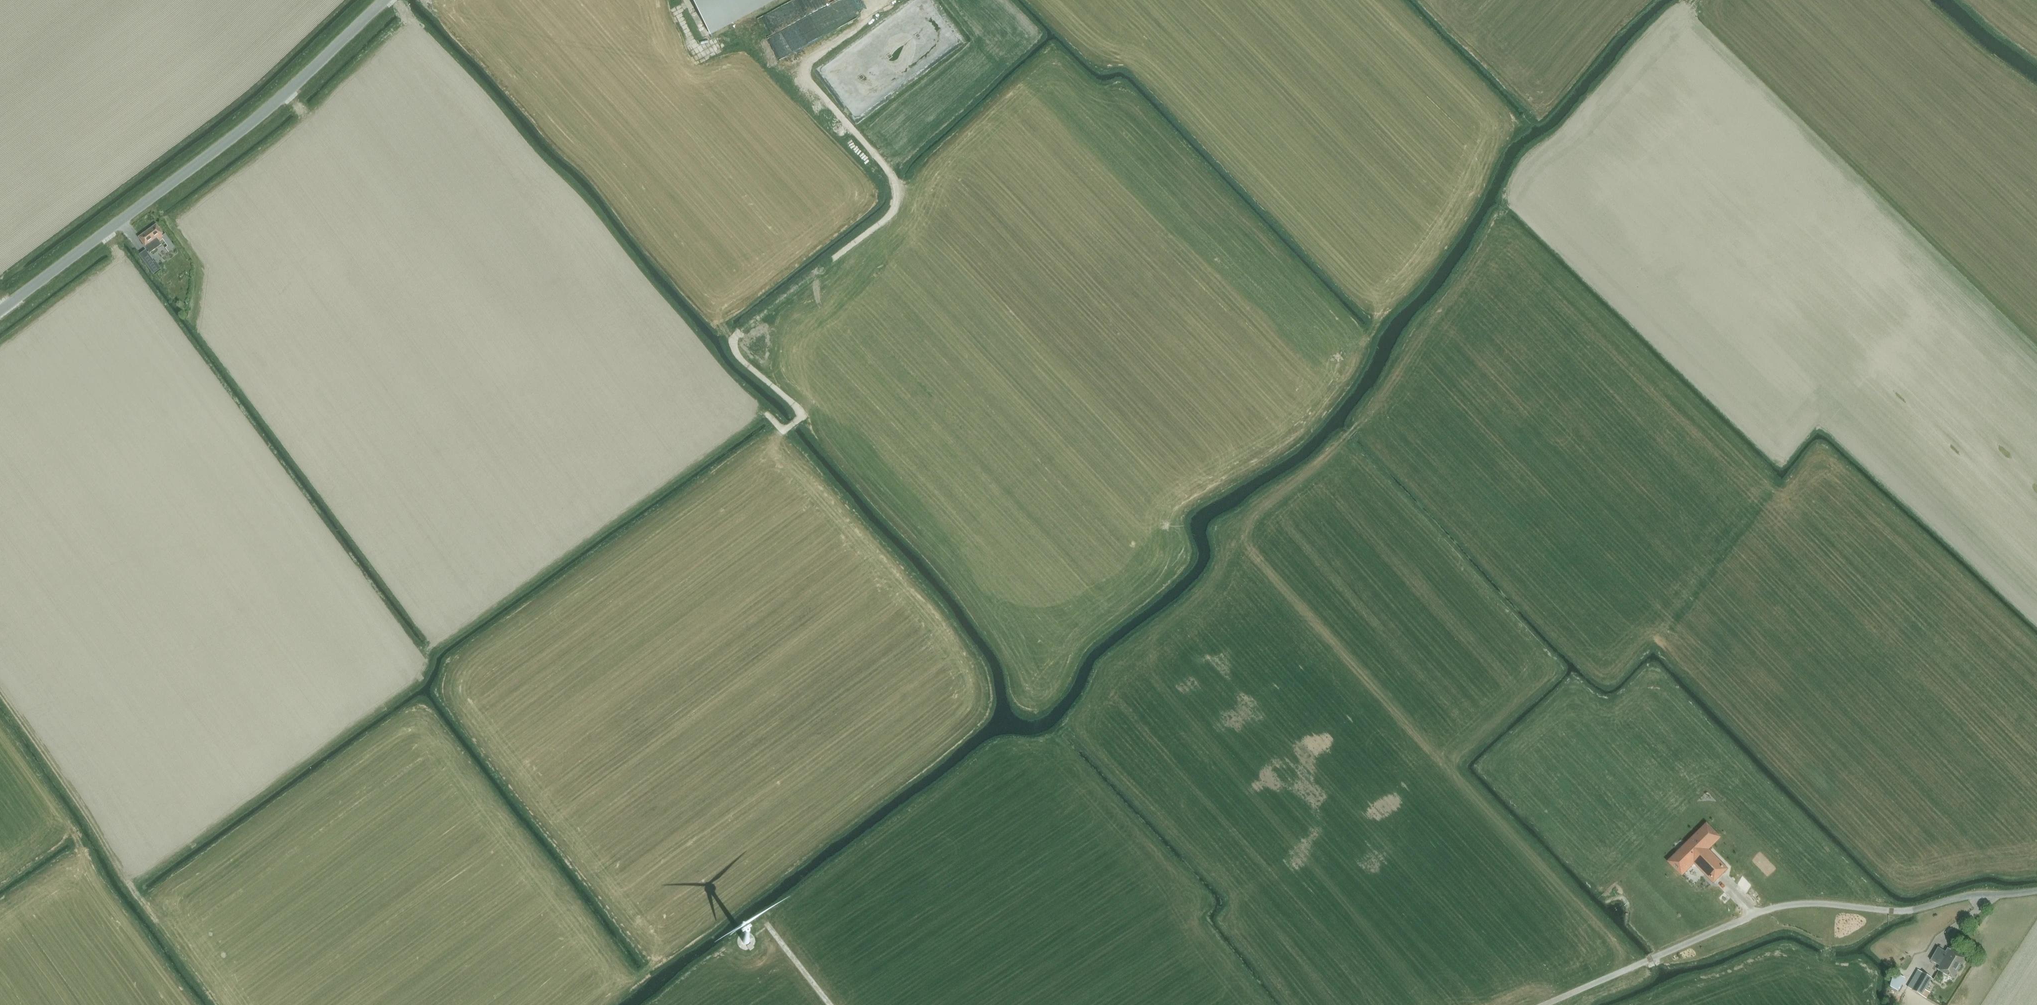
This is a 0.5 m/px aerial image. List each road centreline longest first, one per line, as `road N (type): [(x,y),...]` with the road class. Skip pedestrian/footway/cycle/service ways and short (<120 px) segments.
road 1 (tertiary): [(0,315),(281,106),(390,0)]
road 2 (unclassified): [(1891,911),(2036,890)]

